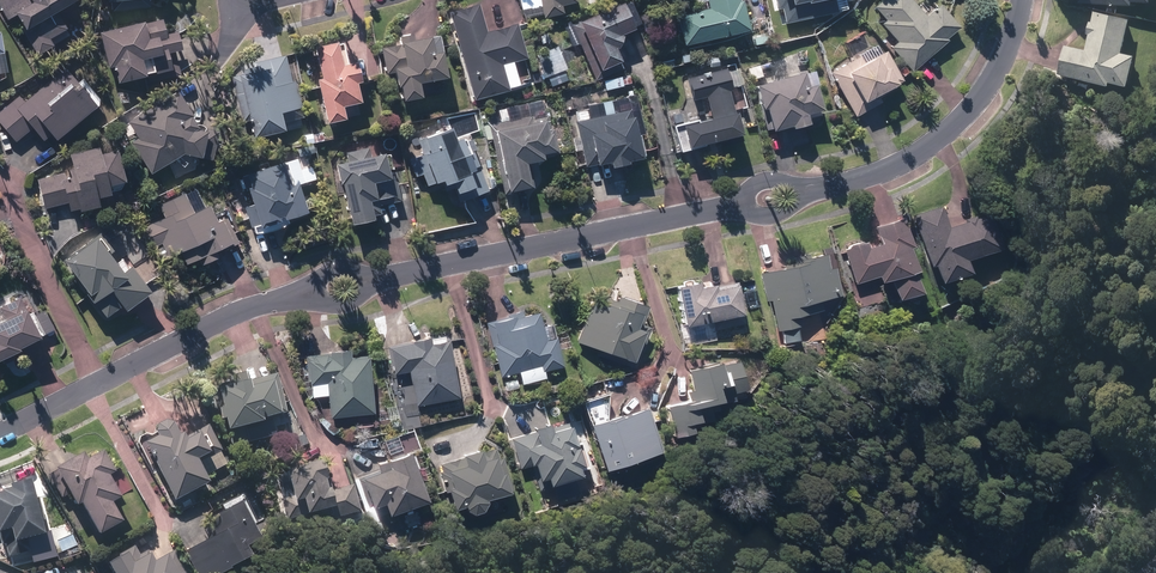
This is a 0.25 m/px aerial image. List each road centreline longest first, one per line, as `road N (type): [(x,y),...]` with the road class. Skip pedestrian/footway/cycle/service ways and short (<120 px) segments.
road 1 (residential): [(715,208),(389,272)]
road 2 (residential): [(283,300),(212,325),(0,436)]
road 3 (residential): [(1021,0),(989,84),(949,129),(902,160),(816,185)]

